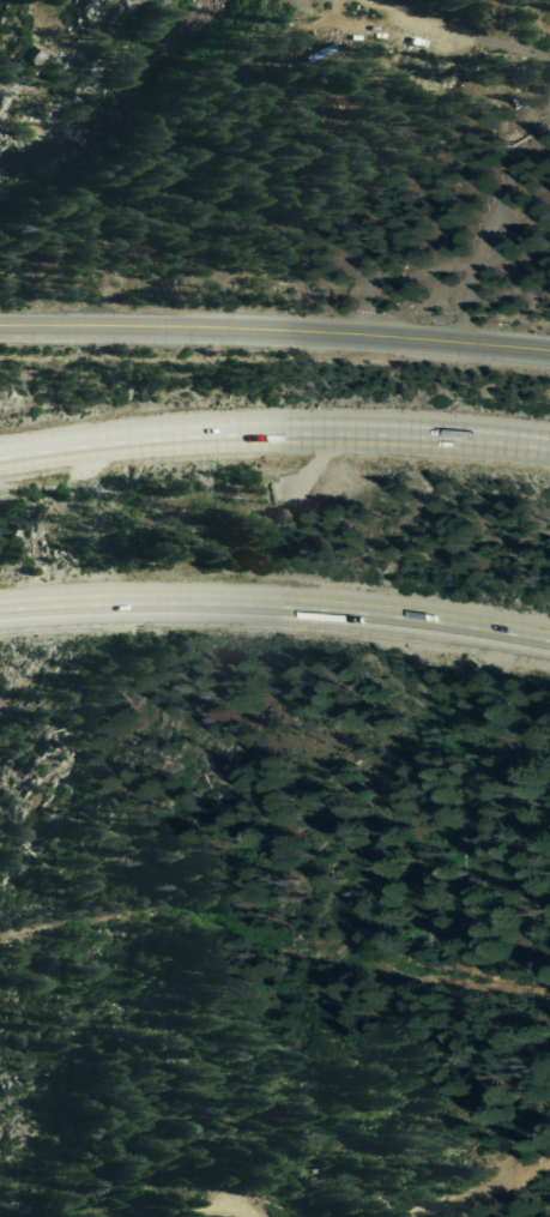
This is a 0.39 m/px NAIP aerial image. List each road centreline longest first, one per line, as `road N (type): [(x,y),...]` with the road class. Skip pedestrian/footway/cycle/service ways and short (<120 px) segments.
road 1 (motorway): [(0,609),(264,603),(549,650)]
road 2 (motorway): [(549,450),(458,439),(167,433),(0,462)]
road 3 (tertiary): [(0,325),(292,330),(549,350)]

